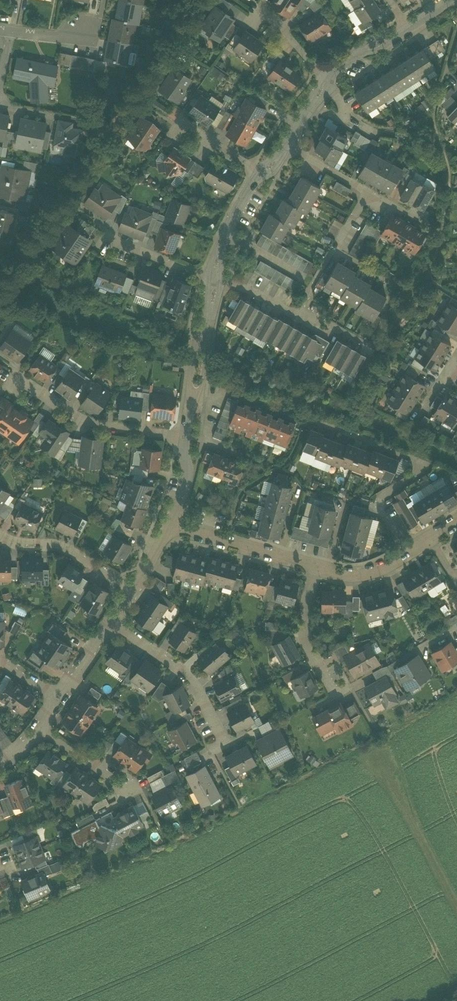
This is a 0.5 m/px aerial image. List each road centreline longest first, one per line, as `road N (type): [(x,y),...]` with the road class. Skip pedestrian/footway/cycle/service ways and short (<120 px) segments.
road 1 (residential): [(112,621),(197,687),(224,743),(216,748)]
road 2 (residential): [(20,382),(90,425),(186,436)]
road 3 (residential): [(186,436),(212,277)]
road 4 (residential): [(316,567),(169,525)]
road 5 (residential): [(0,535),(64,547),(133,589)]
road 6 (track): [(456,904),(389,780)]
road 7 (residential): [(316,567),(305,633),(333,689)]

